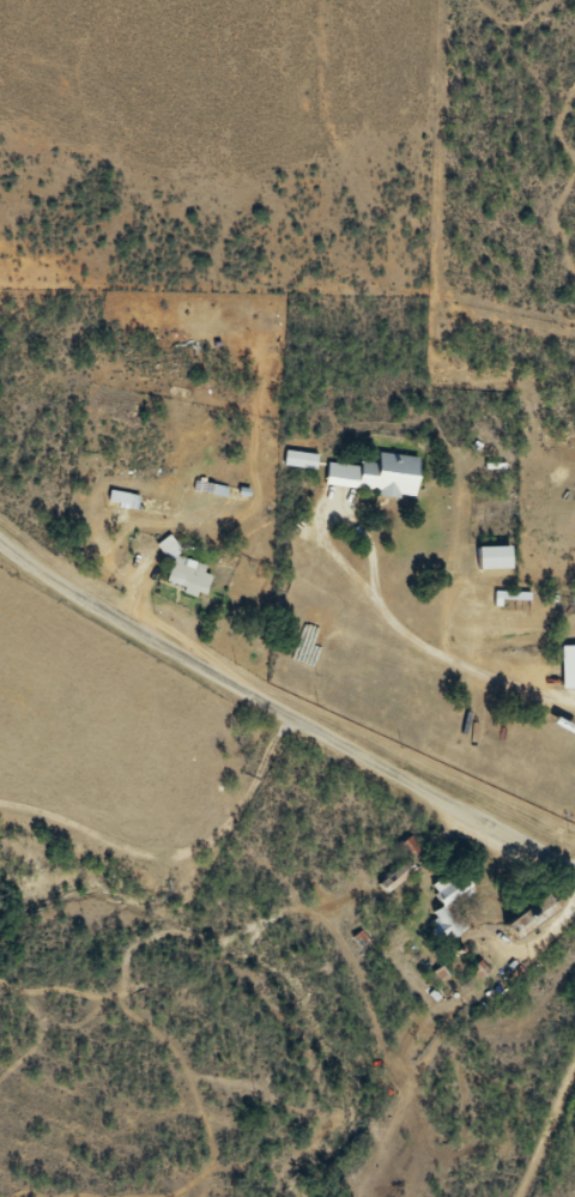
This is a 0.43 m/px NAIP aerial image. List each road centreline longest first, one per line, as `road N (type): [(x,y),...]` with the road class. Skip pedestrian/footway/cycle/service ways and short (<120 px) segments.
road 1 (residential): [(574,879),(38,575),(0,539)]
road 2 (residential): [(0,822),(165,859),(260,835),(288,717)]

